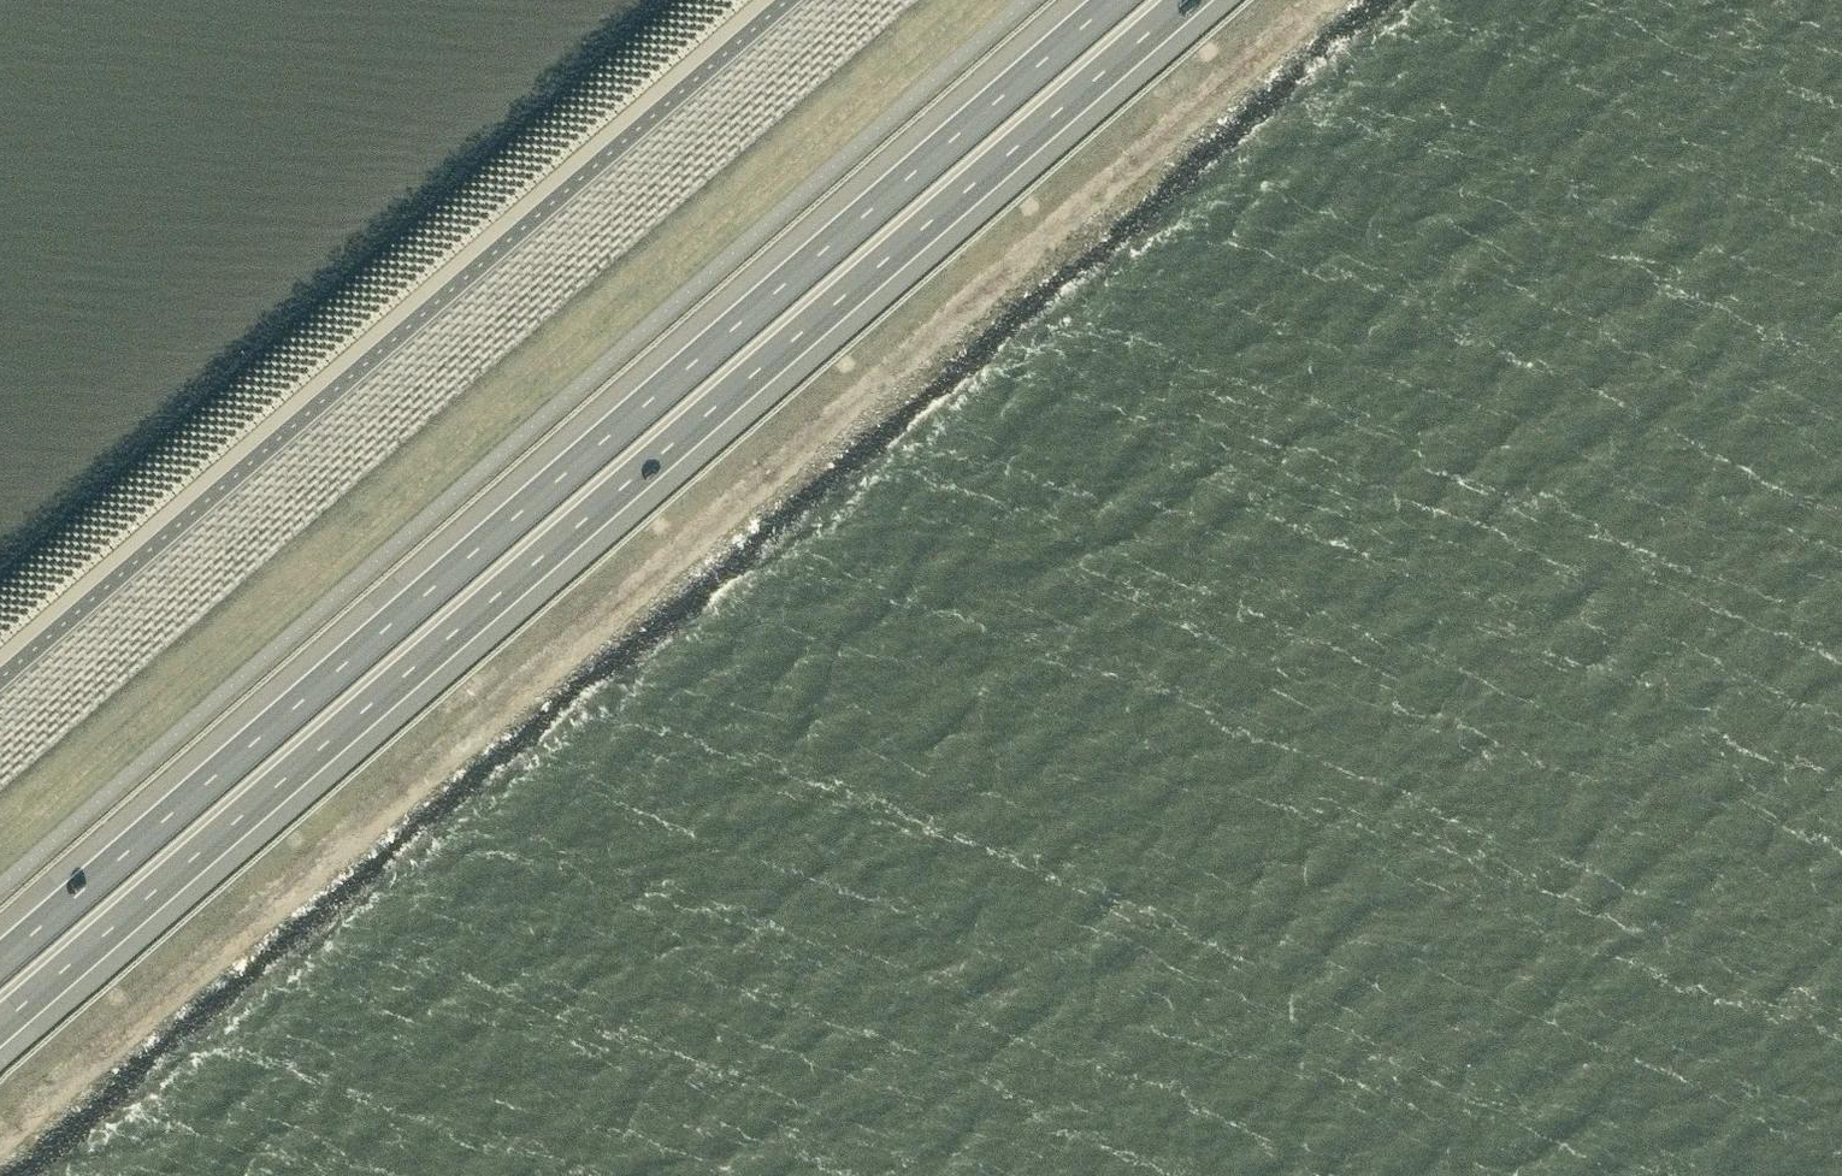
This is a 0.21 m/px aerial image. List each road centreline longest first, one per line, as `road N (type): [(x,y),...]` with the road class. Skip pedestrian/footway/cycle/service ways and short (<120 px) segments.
road 1 (motorway): [(0,1029),(1191,0)]
road 2 (motorway): [(1109,0),(0,958)]

